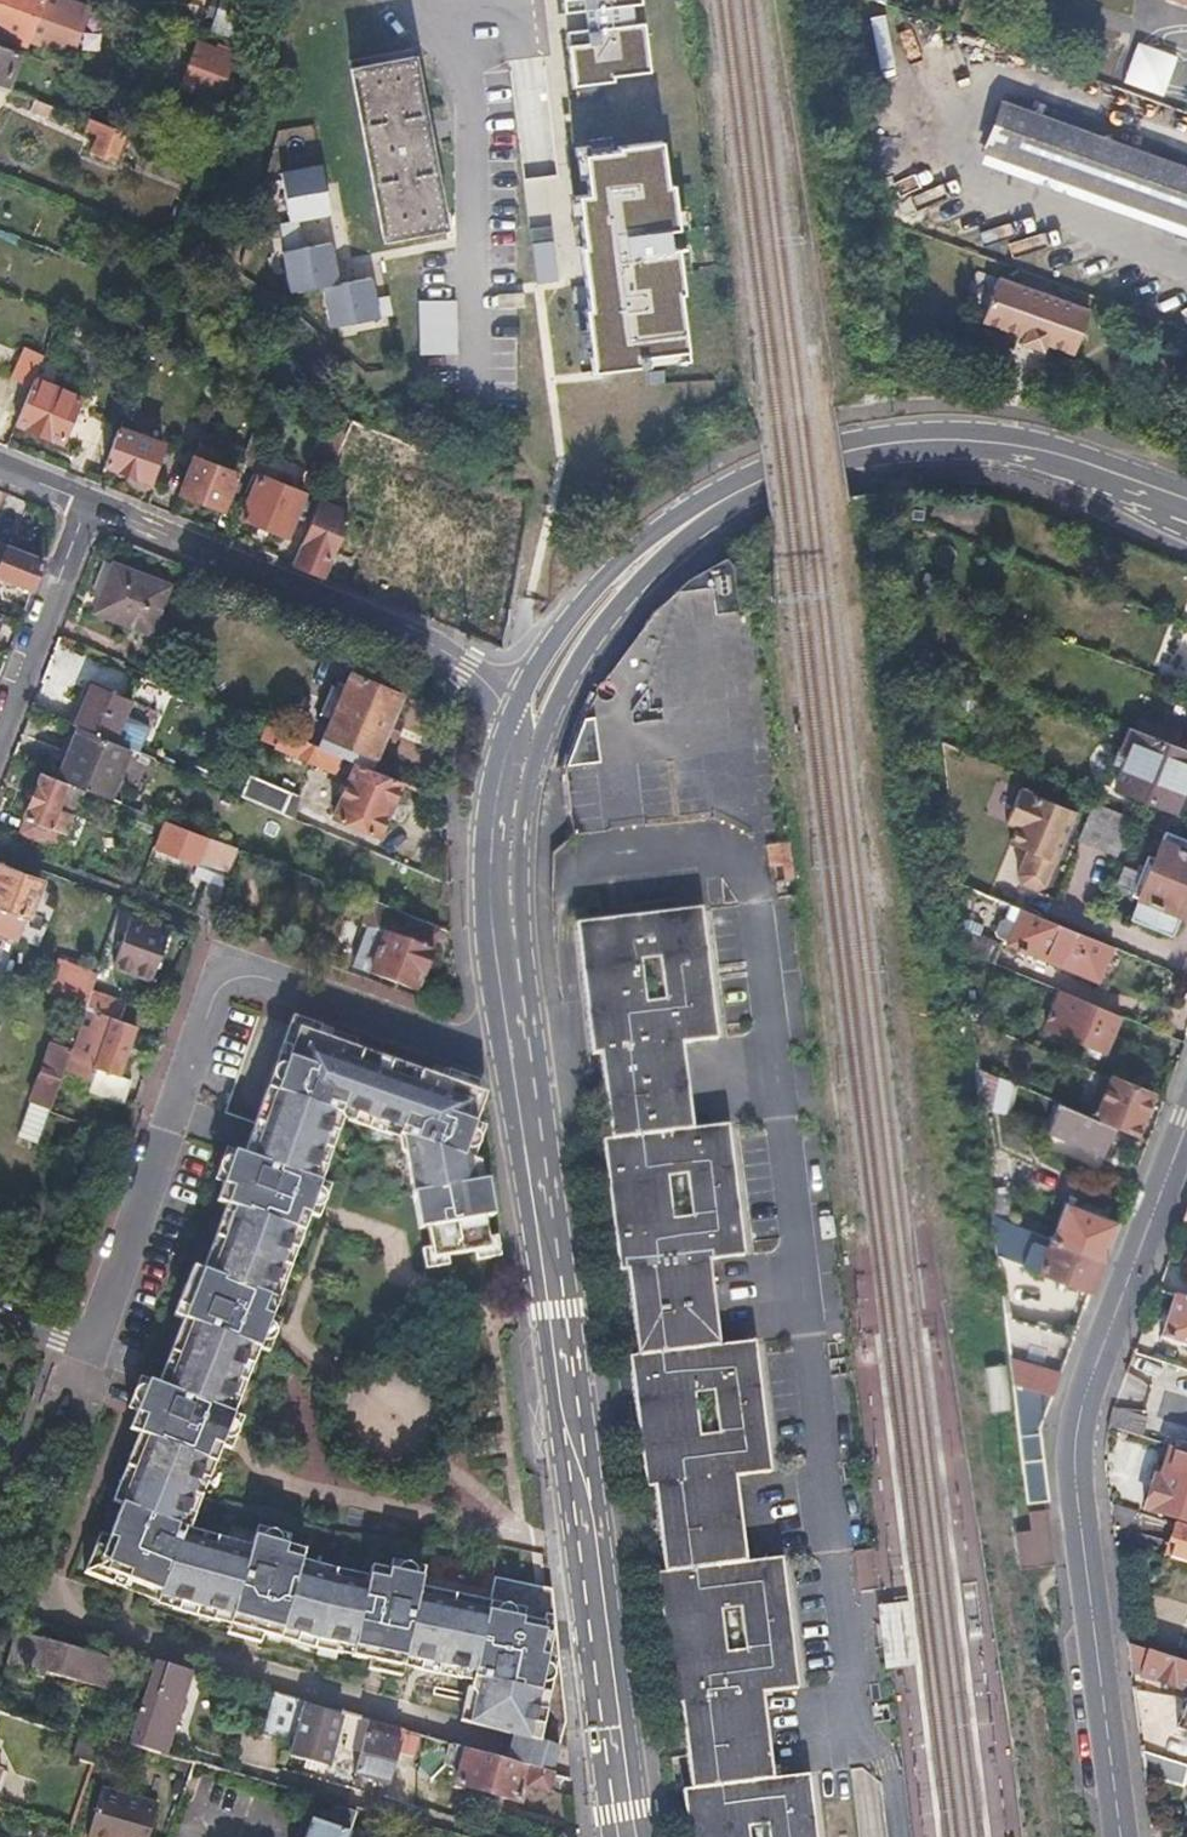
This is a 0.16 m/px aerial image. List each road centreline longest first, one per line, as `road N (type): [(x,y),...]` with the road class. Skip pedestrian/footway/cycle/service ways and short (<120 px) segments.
road 1 (secondary): [(518,1057),(626,1836)]
road 2 (tertiary): [(1186,1106),(1089,1379),(1076,1444),(1118,1836)]
road 3 (residential): [(518,1057),(210,968),(74,1358)]
road 4 (secondary): [(513,898),(522,815),(560,694),(632,584),(736,492)]
road 5 (residential): [(87,505),(518,696)]
road 6 (secondary): [(1186,504),(1036,449),(961,441),(836,453),(736,492)]
road 7 (secondary): [(518,696),(500,740),(482,847),(485,912),(518,1057)]
road 8 (secondary): [(736,492),(659,531),(608,571),(518,696)]
road 9 (residential): [(0,730),(87,505)]
road 10 (residential): [(513,898),(518,696)]
road 11 (secondary): [(518,1057),(513,898)]

